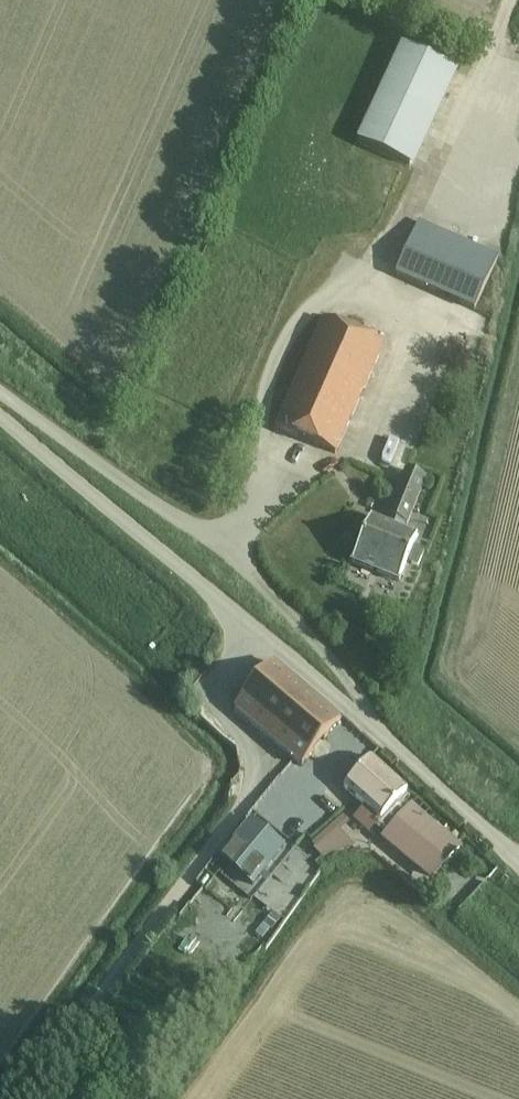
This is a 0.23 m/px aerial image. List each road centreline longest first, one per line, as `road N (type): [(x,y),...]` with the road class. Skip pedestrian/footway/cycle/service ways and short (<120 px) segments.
road 1 (track): [(25,1098),(249,798),(253,755),(220,703),(226,673),(253,629)]
road 2 (unclassified): [(414,772),(230,559),(3,428)]
road 3 (unclassified): [(3,428),(253,629)]
road 4 (unclassified): [(414,772),(253,629)]
road 5 (unclassified): [(518,860),(414,772)]

